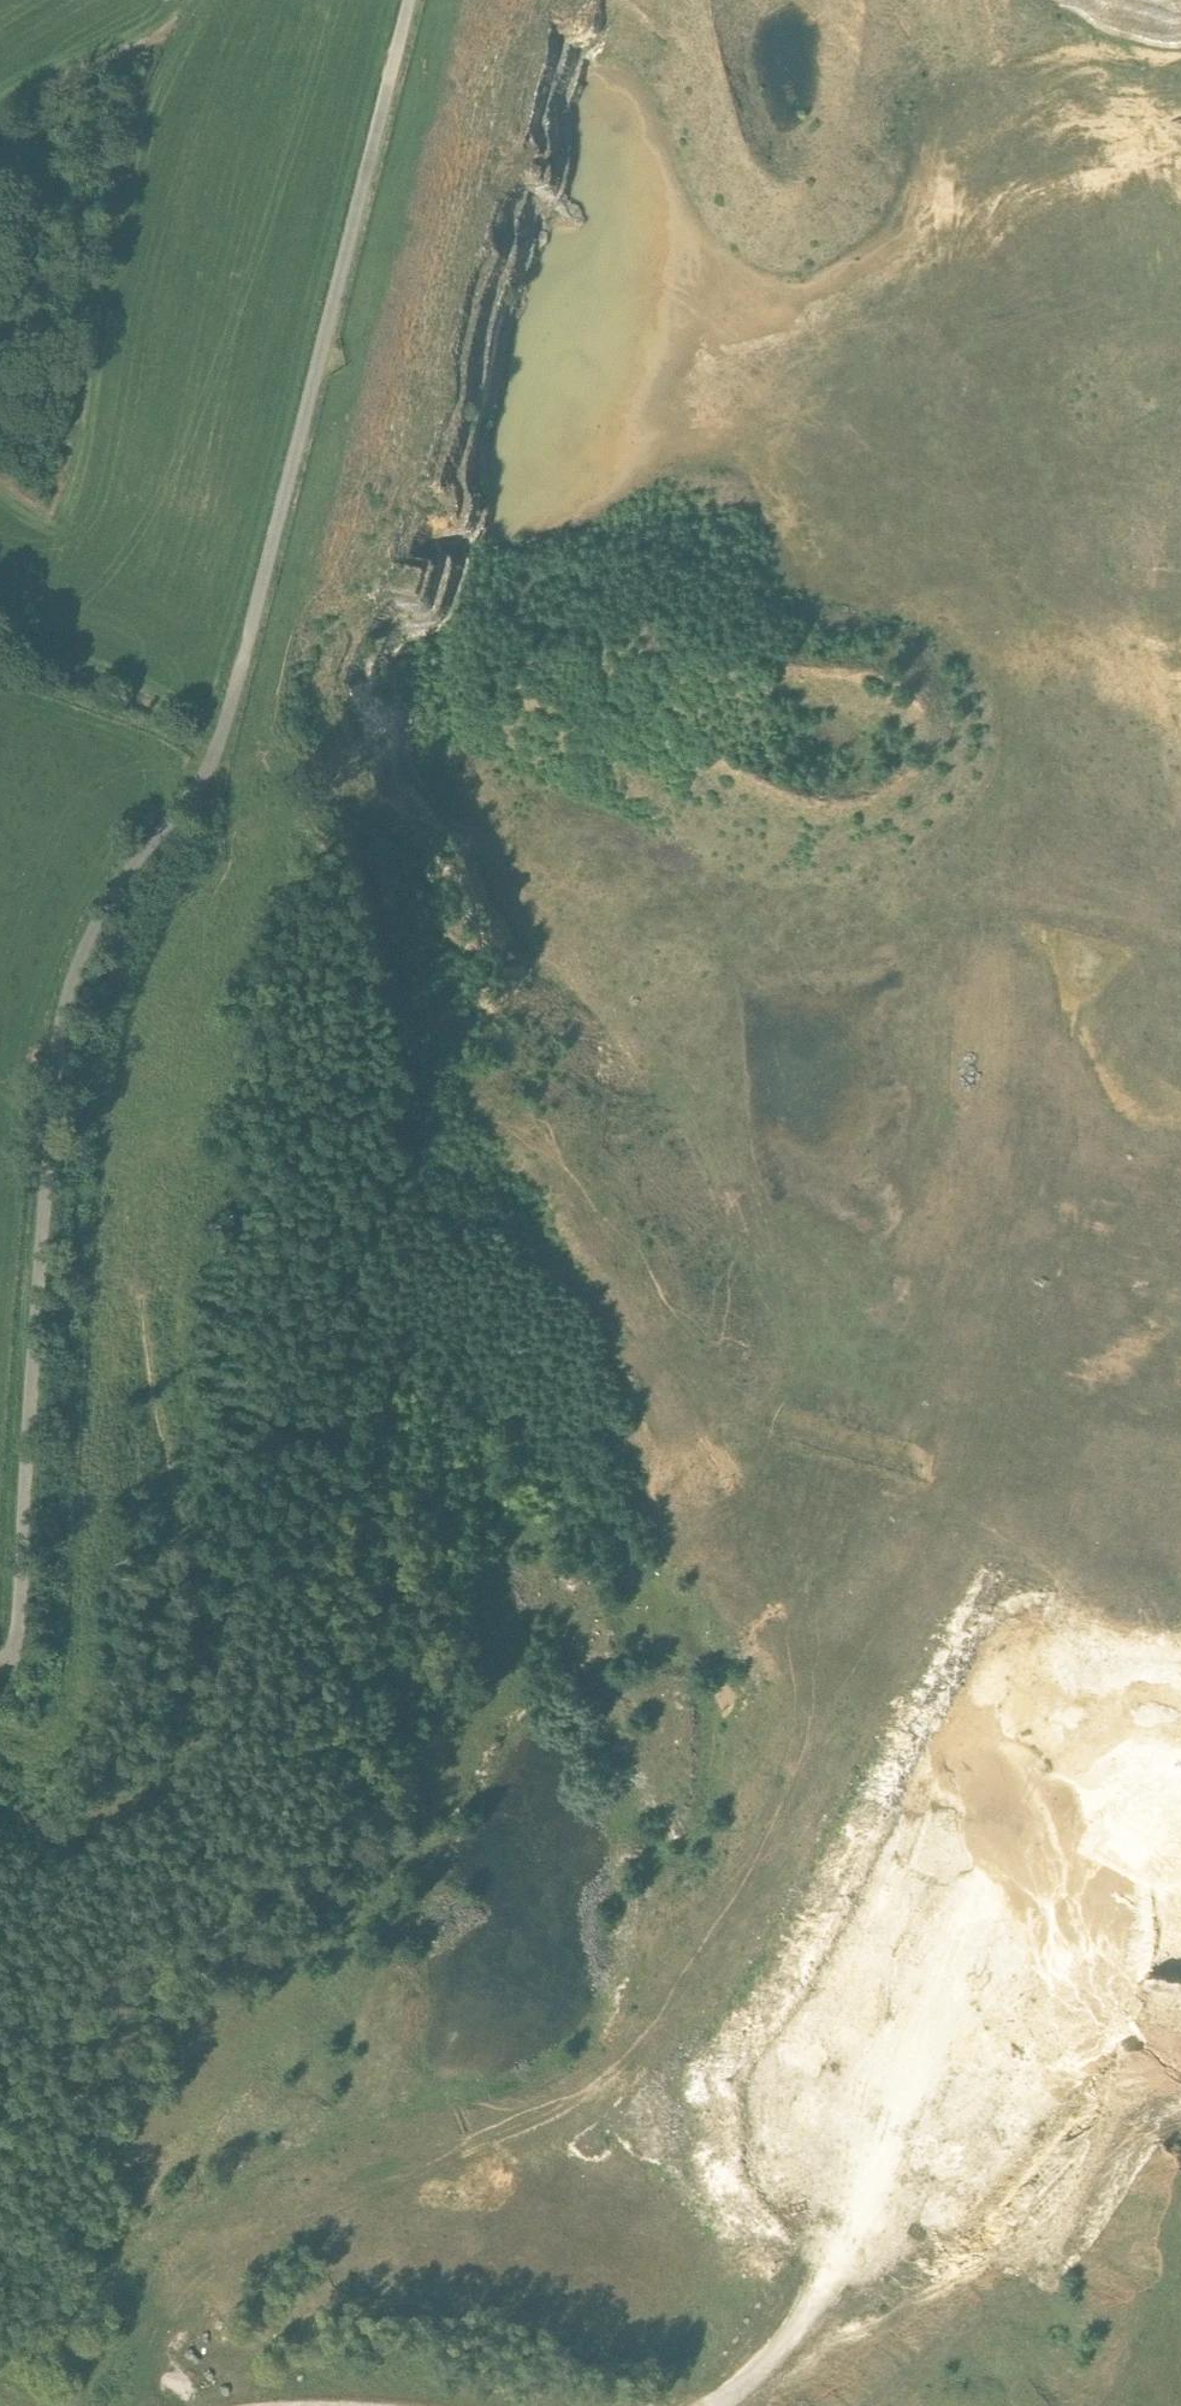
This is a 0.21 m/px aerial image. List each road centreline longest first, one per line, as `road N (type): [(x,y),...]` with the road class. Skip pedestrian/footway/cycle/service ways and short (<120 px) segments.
road 1 (unclassified): [(409,0),(219,744),(181,811),(113,894),(66,1001),(52,1097),(17,1638),(0,1680)]
road 2 (track): [(0,1878),(140,1802),(180,1748),(188,1703),(201,1594),(152,1359),(147,1317),(158,1250),(128,1150)]
road 3 (track): [(514,1126),(630,1286),(720,1543),(821,1753)]
road 4 (track): [(850,2286),(711,2405)]

